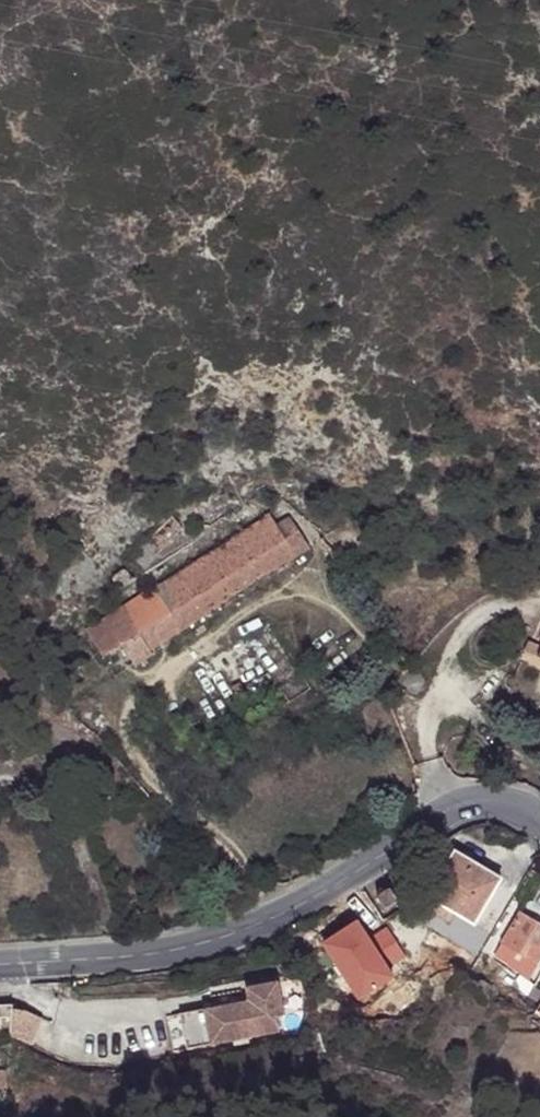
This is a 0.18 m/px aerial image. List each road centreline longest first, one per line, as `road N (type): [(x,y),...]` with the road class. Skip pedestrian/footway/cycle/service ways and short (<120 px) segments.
road 1 (unclassified): [(0,971),(83,967),(249,934),(471,805),(507,807),(539,829)]

